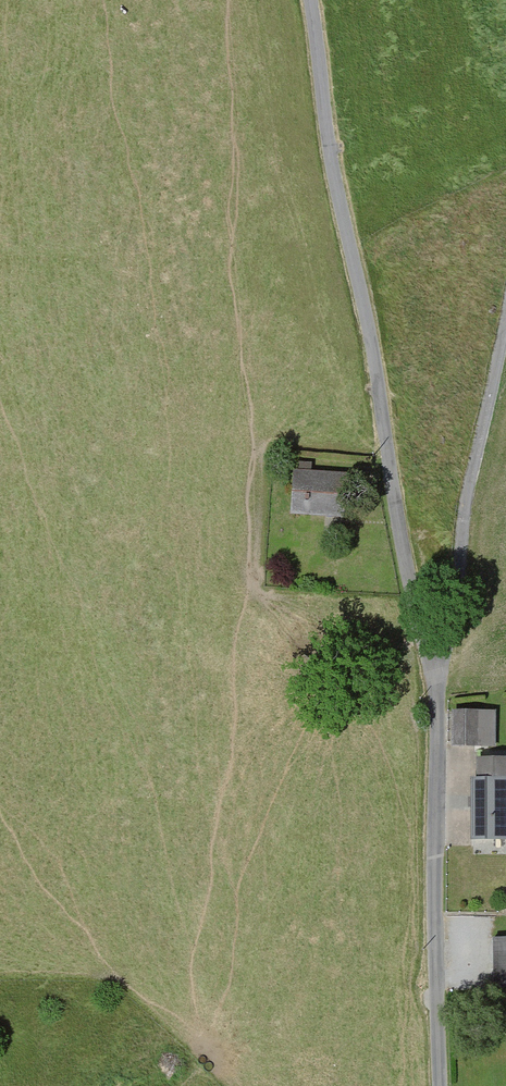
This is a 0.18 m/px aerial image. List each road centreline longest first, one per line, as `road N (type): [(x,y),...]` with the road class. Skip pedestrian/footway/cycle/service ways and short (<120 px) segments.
road 1 (residential): [(440,722),(473,452),(505,303)]
road 2 (track): [(305,0),(380,408)]
road 3 (residential): [(440,722),(438,1085)]
road 4 (residential): [(380,408),(440,722)]

